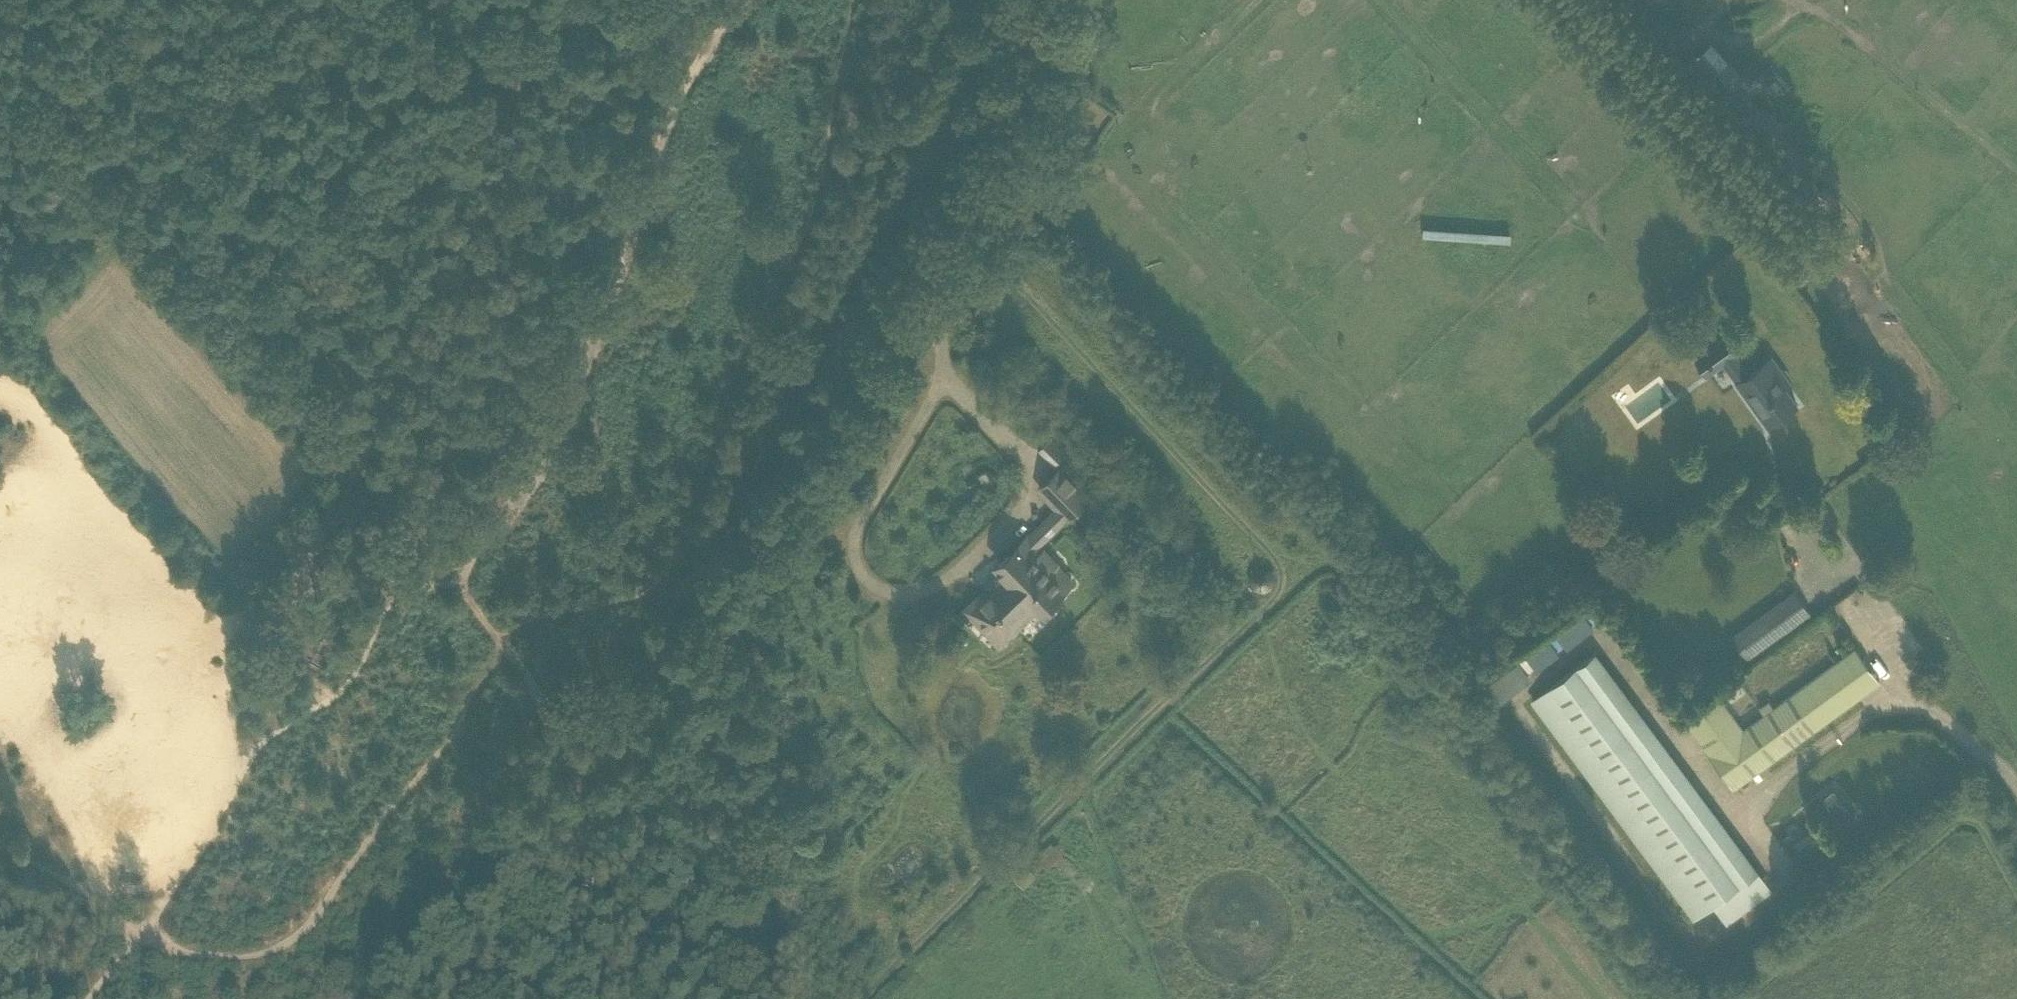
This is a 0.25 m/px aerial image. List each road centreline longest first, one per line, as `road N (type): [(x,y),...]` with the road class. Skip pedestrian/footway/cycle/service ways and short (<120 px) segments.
road 1 (track): [(853,0),(820,188),(651,594),(558,612),(513,632),(456,732),(307,928),(272,951),(229,958),(145,938),(0,846)]
road 2 (track): [(742,0),(692,69),(615,238),(561,453),(492,528),(461,584),(559,735),(567,838),(555,913),(575,955),(600,979),(641,998)]
road 3 (track): [(96,998),(145,938),(235,764),(238,650),(262,617),(304,595),(493,99),(519,53)]
road 4 (track): [(986,280),(1027,295),(1275,559),(1281,579),(1275,599),(863,998)]

